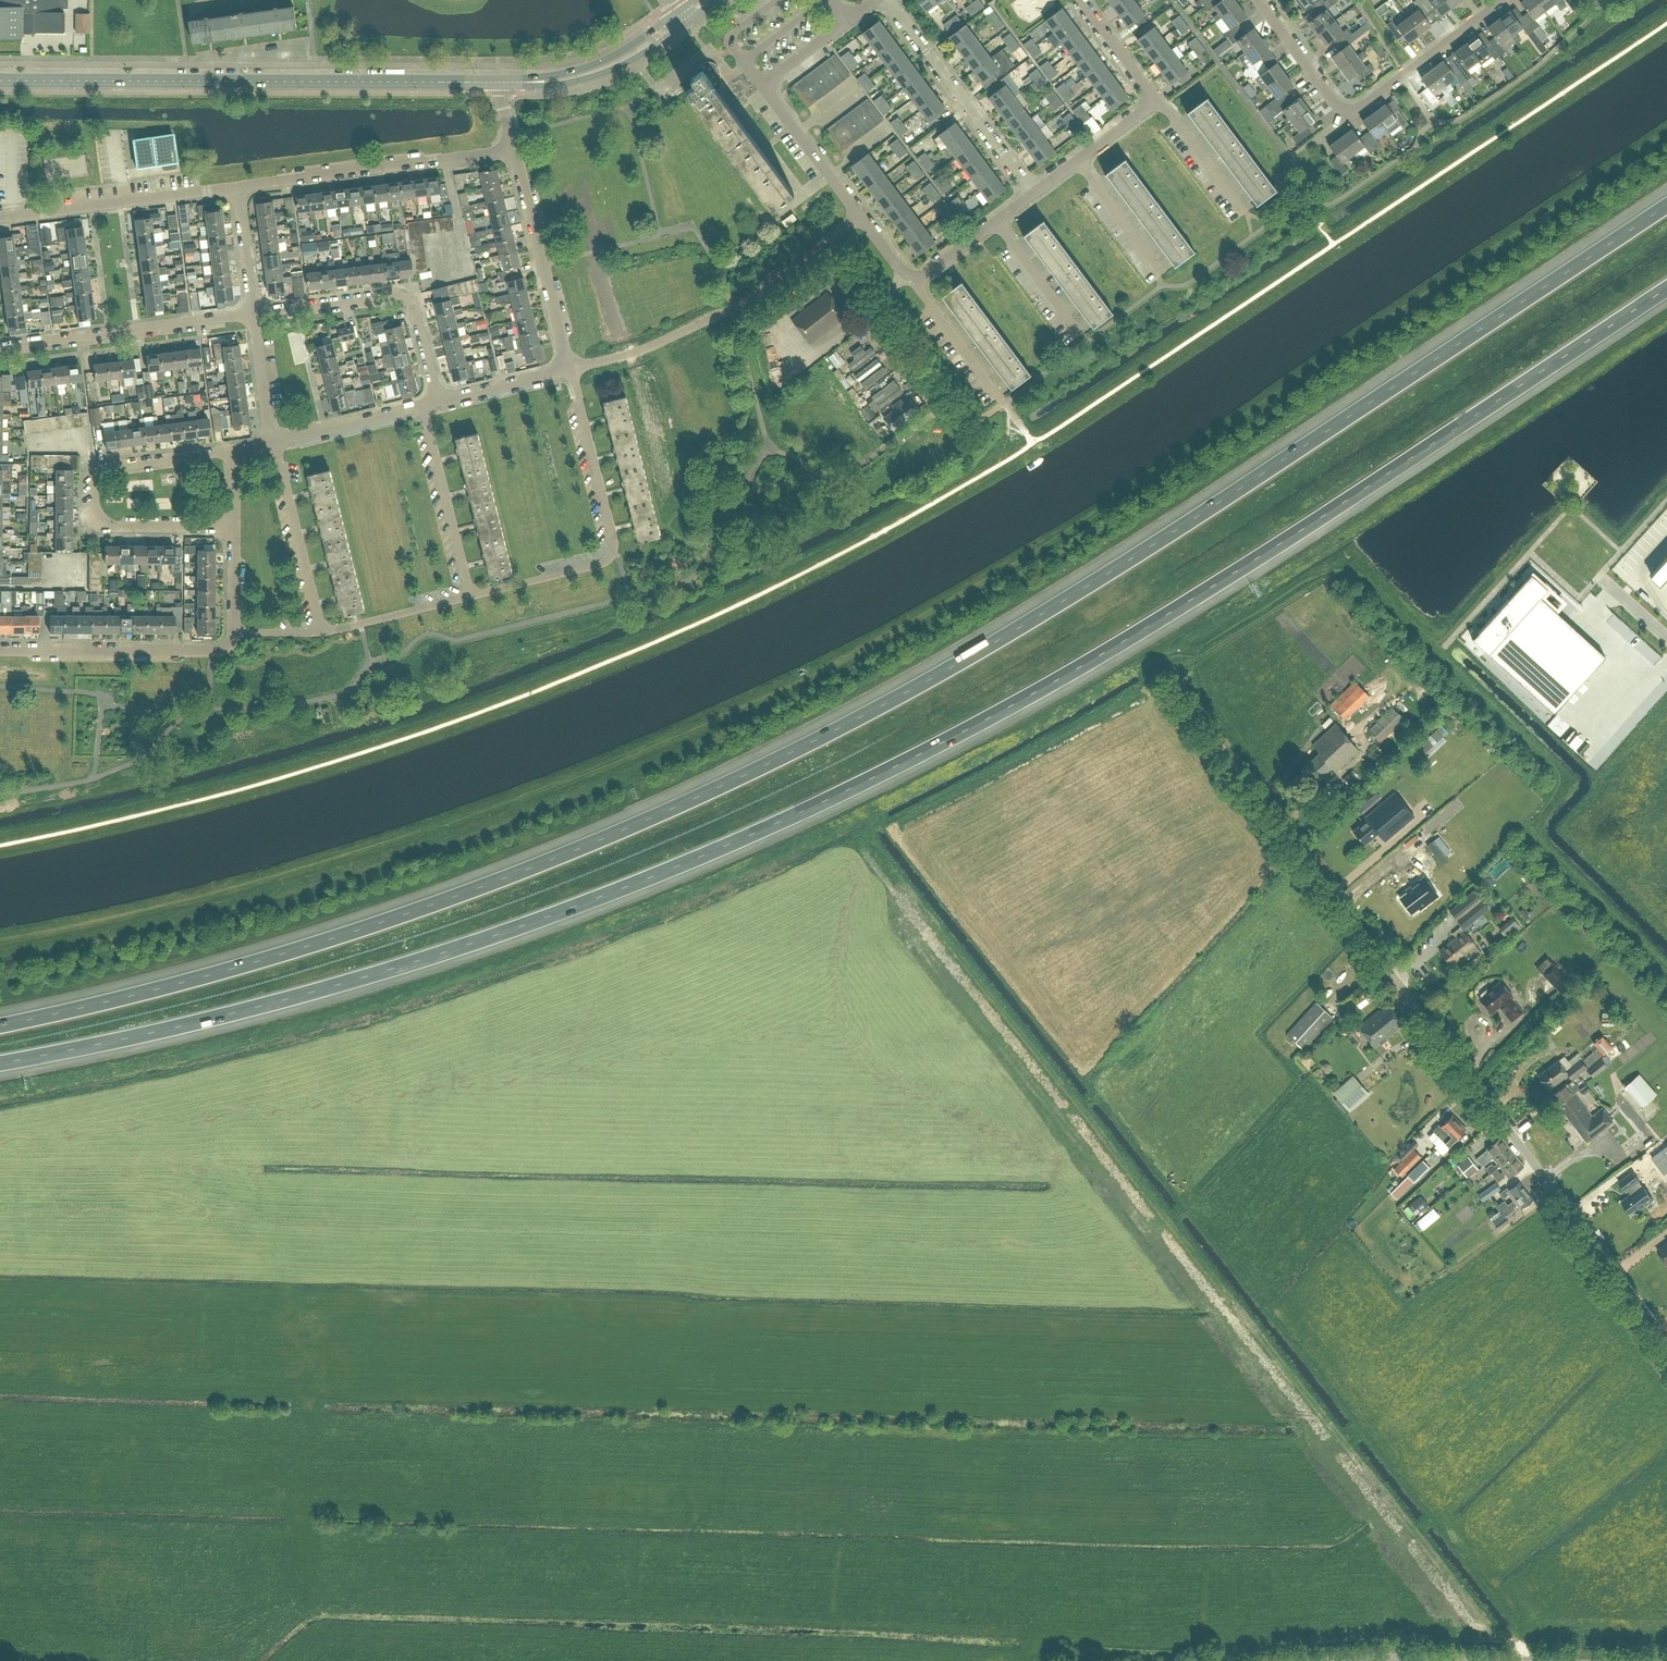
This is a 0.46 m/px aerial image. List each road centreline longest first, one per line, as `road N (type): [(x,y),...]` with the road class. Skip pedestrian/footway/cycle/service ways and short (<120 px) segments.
road 1 (motorway): [(1666,206),(1096,580),(805,745),(650,818),(434,904),(260,961),(0,1025)]
road 2 (motorway): [(0,1063),(192,1023),(389,969),(752,834),(936,745),(1122,641),(1666,288)]
road 3 (unclassified): [(1666,1343),(1176,687)]
road 4 (tertiary): [(501,84),(0,83)]
road 5 (residential): [(567,369),(578,387),(615,547),(602,564),(472,598)]
road 6 (residential): [(567,369),(730,309),(856,217)]
road 7 (residential): [(233,526),(115,526),(90,512),(89,486),(108,467),(234,451)]
road 8 (residential): [(239,188),(512,152)]
road 9 (residential): [(253,313),(403,294),(414,306),(439,400)]
road 10 (residential): [(0,349),(253,313)]
road 11 (residential): [(1032,195),(888,0)]
road 12 (residential): [(0,217),(239,188)]
road 13 (residential): [(0,651),(199,654),(234,636)]
road 14 (residential): [(567,369),(512,152)]
road 15 (residential): [(422,405),(472,598)]
road 16 (tertiary): [(680,19),(592,72),(501,84)]
road 17 (residential): [(271,444),(322,631)]
road 18 (residential): [(1504,0),(1353,111)]
road 19 (residential): [(1016,420),(909,286)]
road 20 (residential): [(856,217),(763,88)]
road 21 (residential): [(271,444),(422,405)]
road 22 (residential): [(472,598),(322,631)]
road 23 (residential): [(1353,111),(1338,108),(1256,0)]
road 24 (residential): [(1162,274),(1079,160)]
road 25 (residential): [(1243,208),(1158,99)]
road 26 (residential): [(1078,328),(998,220)]
road 27 (residential): [(271,444),(253,313)]
road 28 (residential): [(439,400),(567,369)]
road 29 (residential): [(253,313),(239,188)]
road 30 (residential): [(1158,99),(1082,0)]
road 31 (residential): [(763,88),(728,38),(776,0)]

